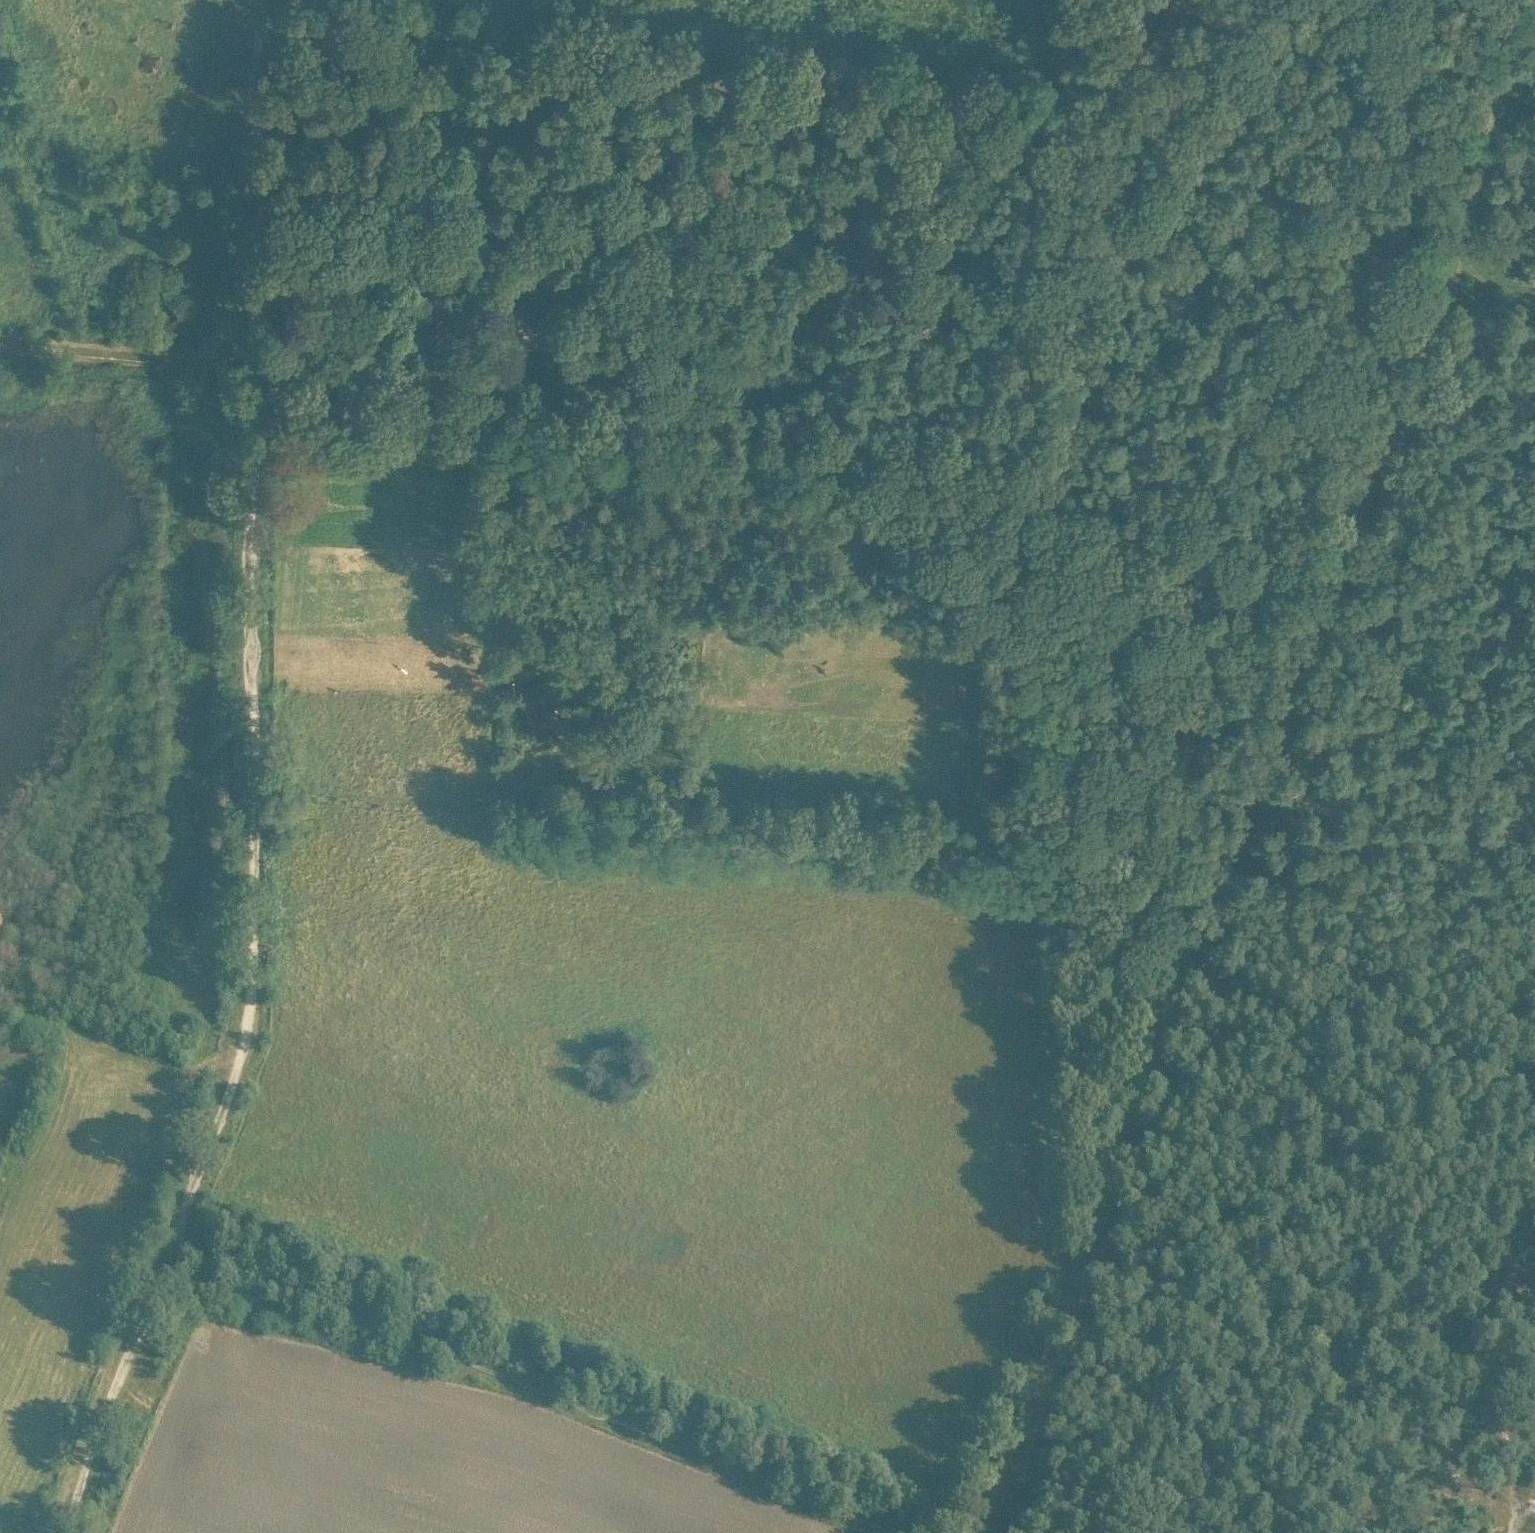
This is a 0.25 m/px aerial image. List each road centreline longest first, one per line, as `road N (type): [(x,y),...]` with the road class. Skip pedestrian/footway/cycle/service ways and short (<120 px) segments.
road 1 (track): [(172,1245),(250,1019),(250,377)]
road 2 (track): [(250,377),(252,0)]
road 3 (track): [(62,1532),(172,1245)]
road 4 (track): [(250,377),(0,338)]

